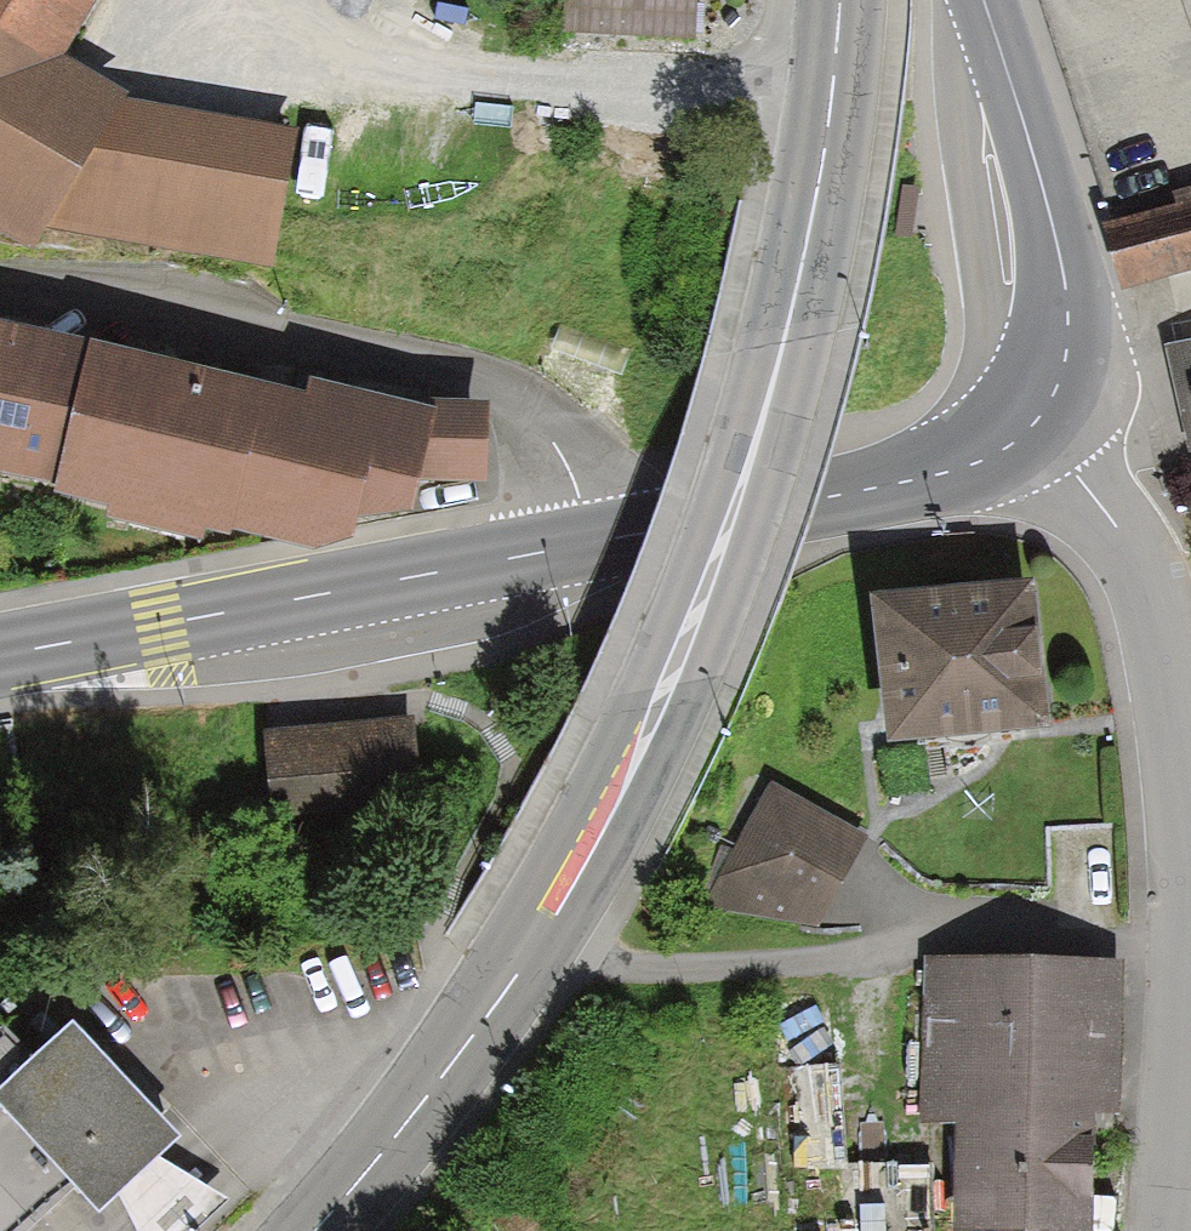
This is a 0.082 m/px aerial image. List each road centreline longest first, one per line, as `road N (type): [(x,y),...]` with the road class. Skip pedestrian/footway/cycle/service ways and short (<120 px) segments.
road 1 (primary): [(840,0),(833,101),(800,279),(765,420),(671,682),(615,803),(471,1037),(361,1181),(311,1230)]
road 2 (residential): [(592,542),(555,442),(494,382),(321,342),(0,295)]
road 3 (tertiary): [(0,656),(592,542)]
road 4 (residential): [(1036,419),(1078,465),(1145,584),(1190,921)]
road 5 (tertiary): [(592,542),(932,480),(974,466),(1036,419)]
road 6 (tertiary): [(982,0),(1064,260),(1064,358),(1036,419)]

